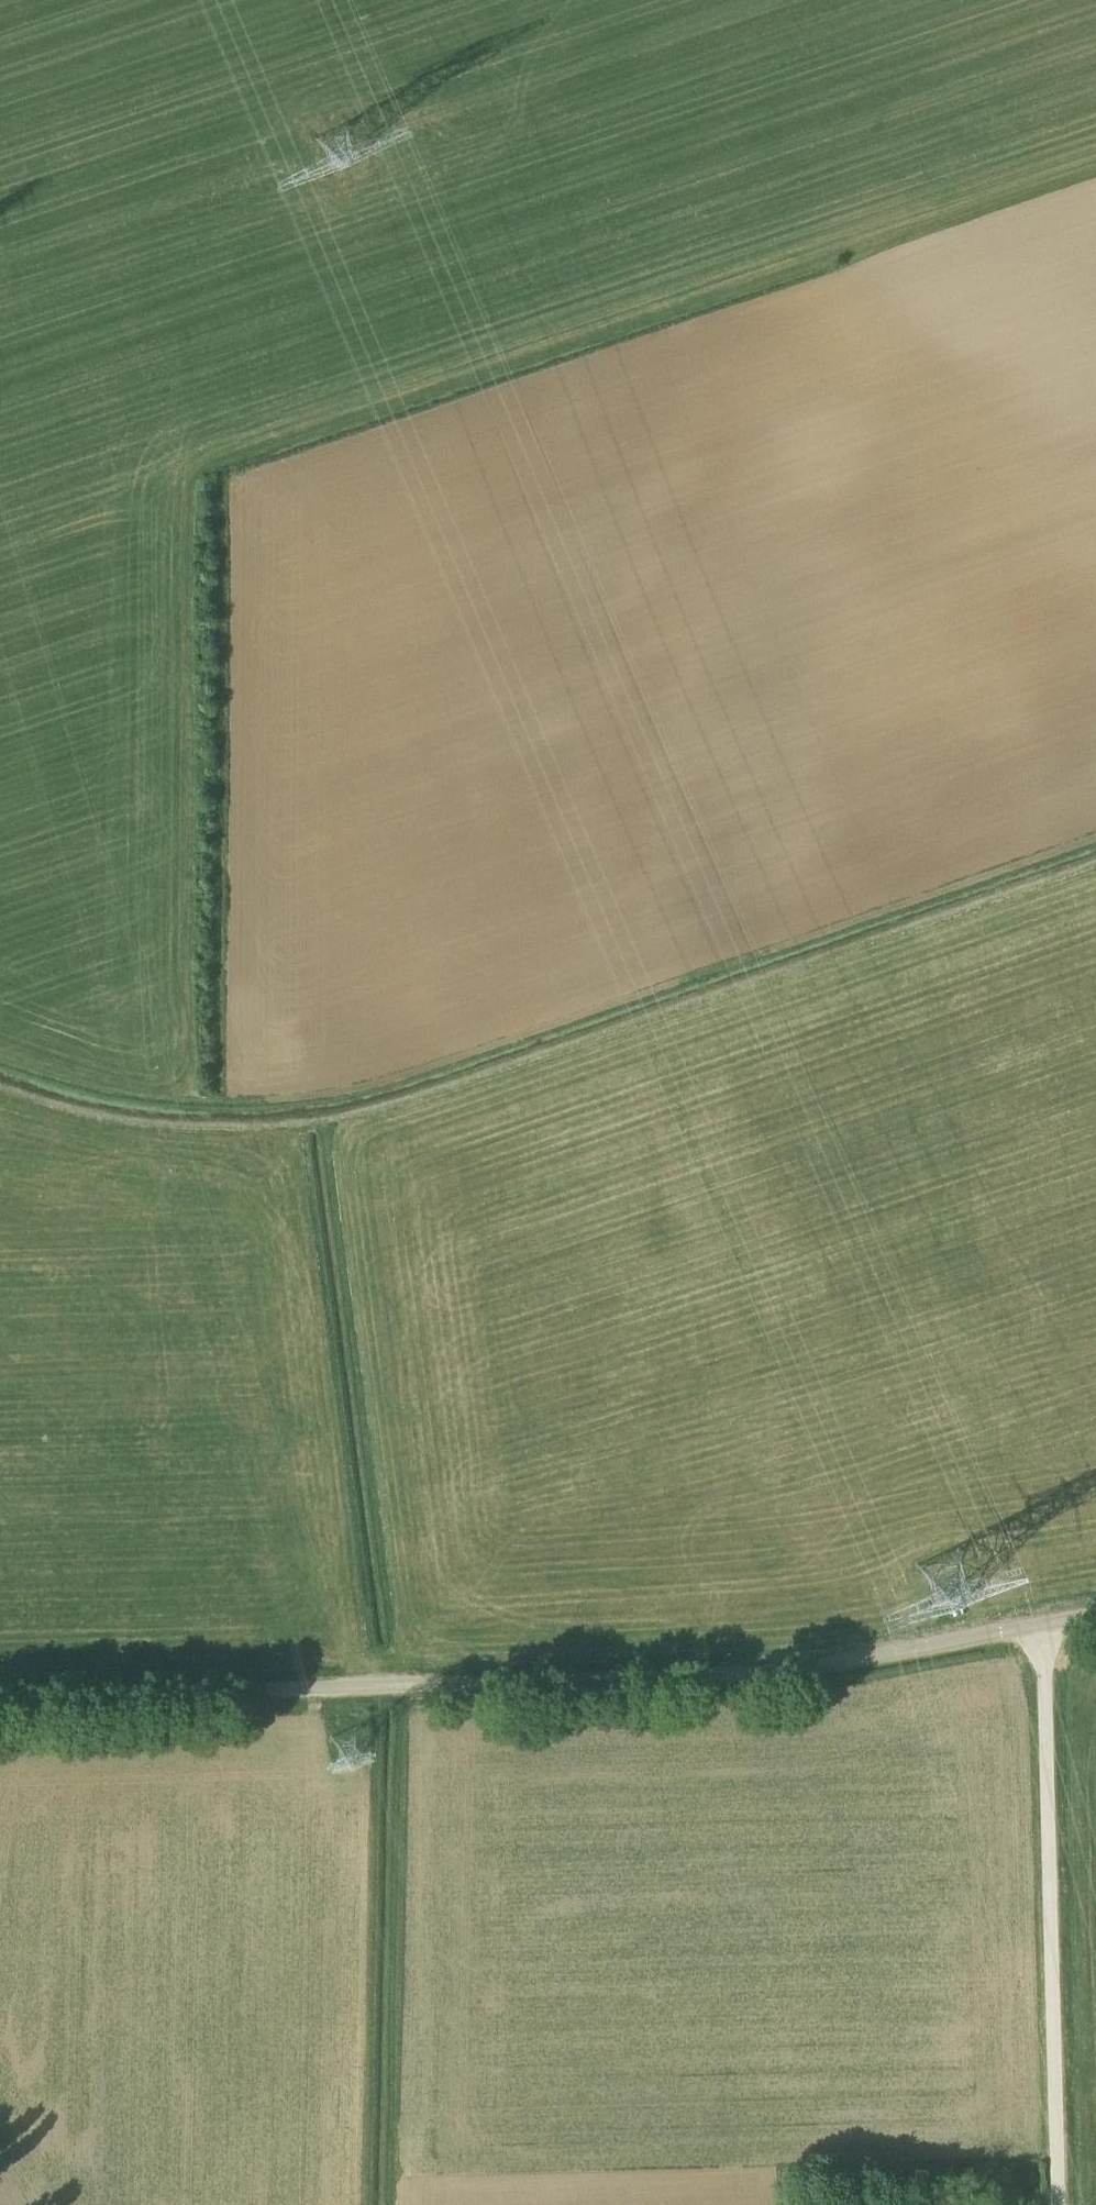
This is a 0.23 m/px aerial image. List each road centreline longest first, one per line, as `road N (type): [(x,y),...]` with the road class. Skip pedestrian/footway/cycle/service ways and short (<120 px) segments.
road 1 (unclassified): [(1095,1627),(788,1685),(0,1708)]

